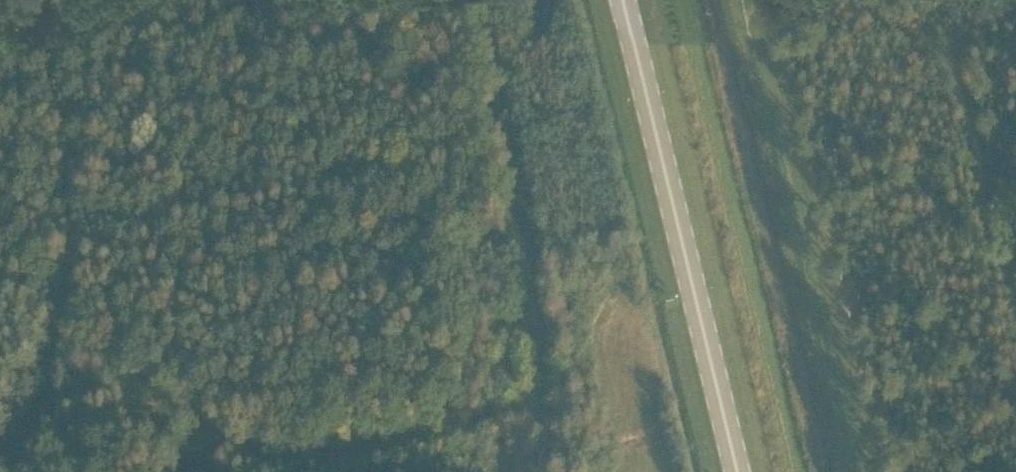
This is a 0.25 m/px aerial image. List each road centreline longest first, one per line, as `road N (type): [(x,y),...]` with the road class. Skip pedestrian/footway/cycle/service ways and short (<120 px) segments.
road 1 (primary): [(736,471),(621,0)]

